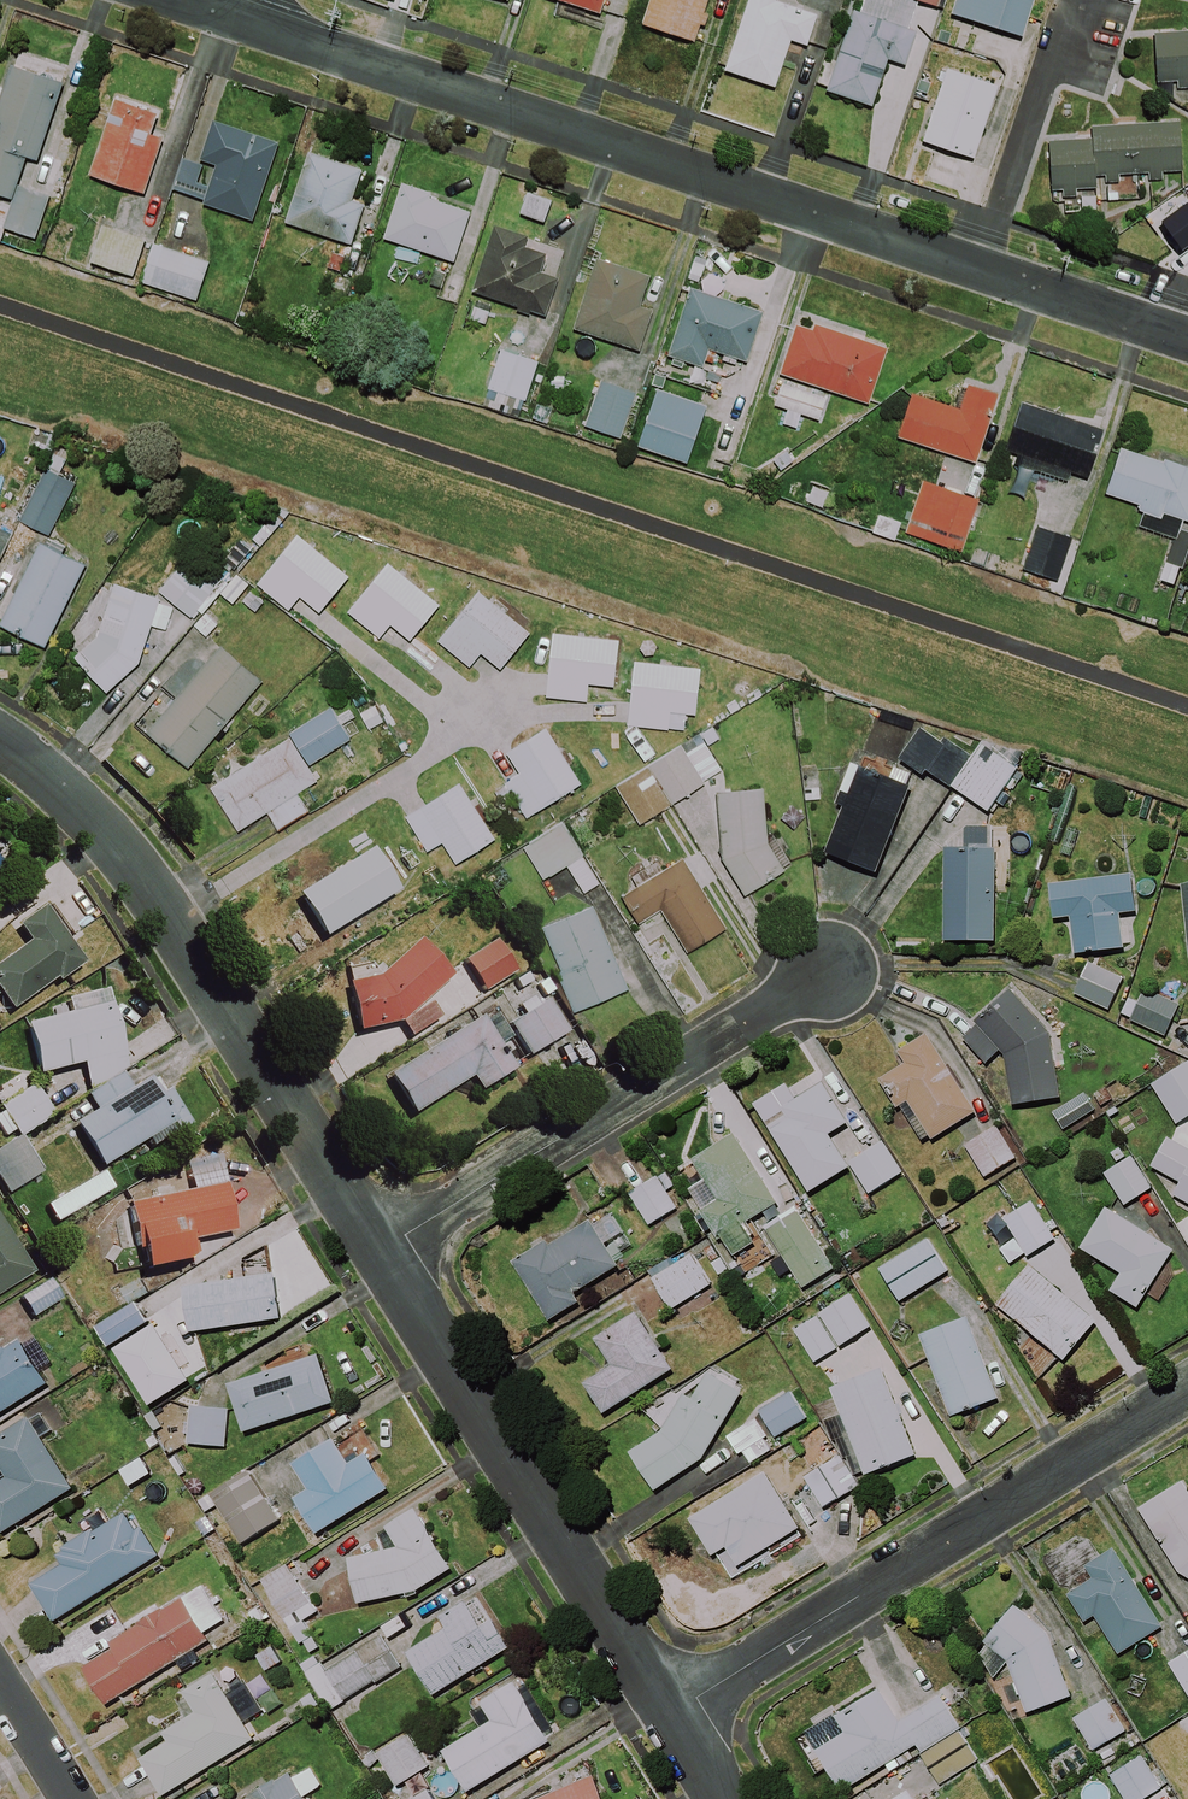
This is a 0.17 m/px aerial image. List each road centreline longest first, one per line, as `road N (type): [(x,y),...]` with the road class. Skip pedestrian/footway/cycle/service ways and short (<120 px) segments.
road 1 (residential): [(1187,337),(226,13)]
road 2 (residential): [(379,1252),(160,899),(110,836),(0,739)]
road 3 (residential): [(671,1714),(1187,1389)]
road 4 (residential): [(671,1714),(379,1252)]
road 5 (residential): [(379,1252),(829,968)]
road 6 (residential): [(71,1798),(0,1685)]

